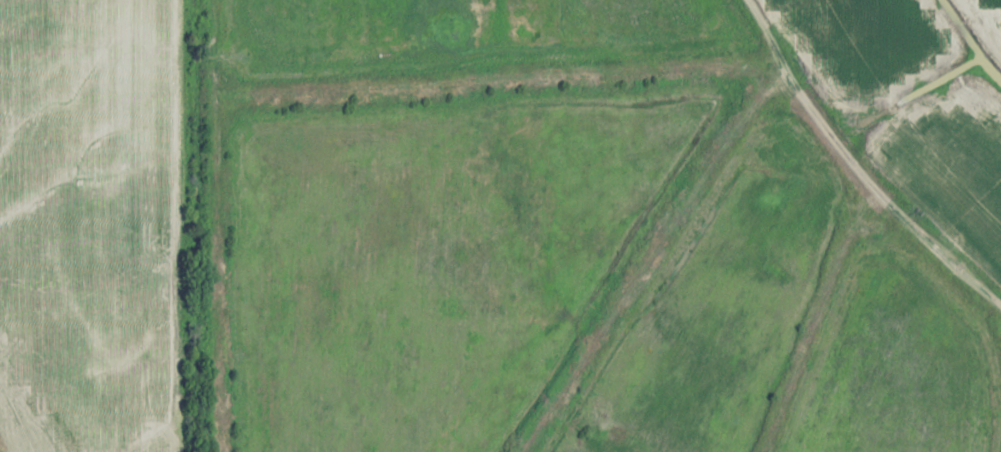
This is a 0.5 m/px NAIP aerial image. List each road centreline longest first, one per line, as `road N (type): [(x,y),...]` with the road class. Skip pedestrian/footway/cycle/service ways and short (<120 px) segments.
road 1 (track): [(783,64),(232,107),(218,120),(216,227)]
road 2 (track): [(741,0),(844,155),(1000,307)]
road 3 (track): [(216,227),(219,451)]

